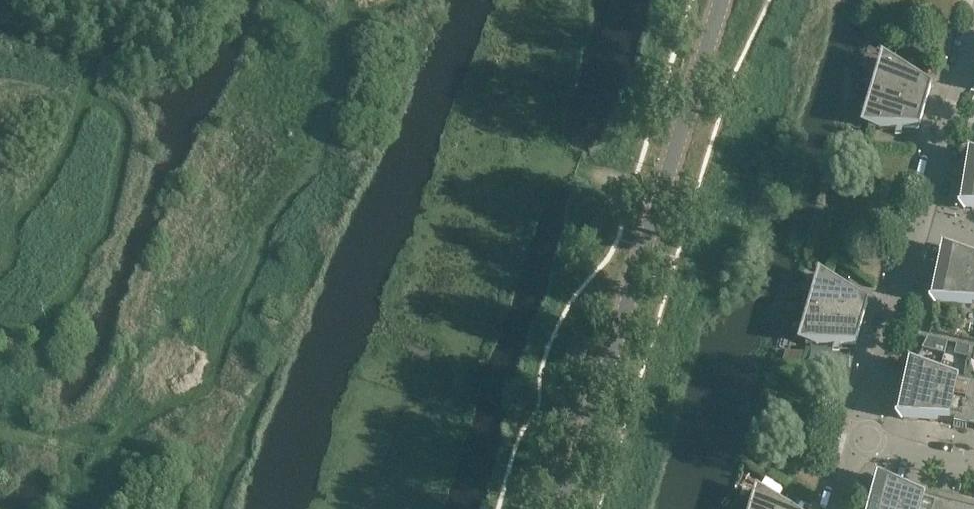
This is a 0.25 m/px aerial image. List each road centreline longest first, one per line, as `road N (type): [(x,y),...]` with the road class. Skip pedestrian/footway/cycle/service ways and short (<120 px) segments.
road 1 (unclassified): [(566,508),(727,0)]
road 2 (residential): [(858,427),(921,222)]
road 3 (residential): [(921,222),(973,39)]
road 4 (residential): [(858,427),(973,466)]

